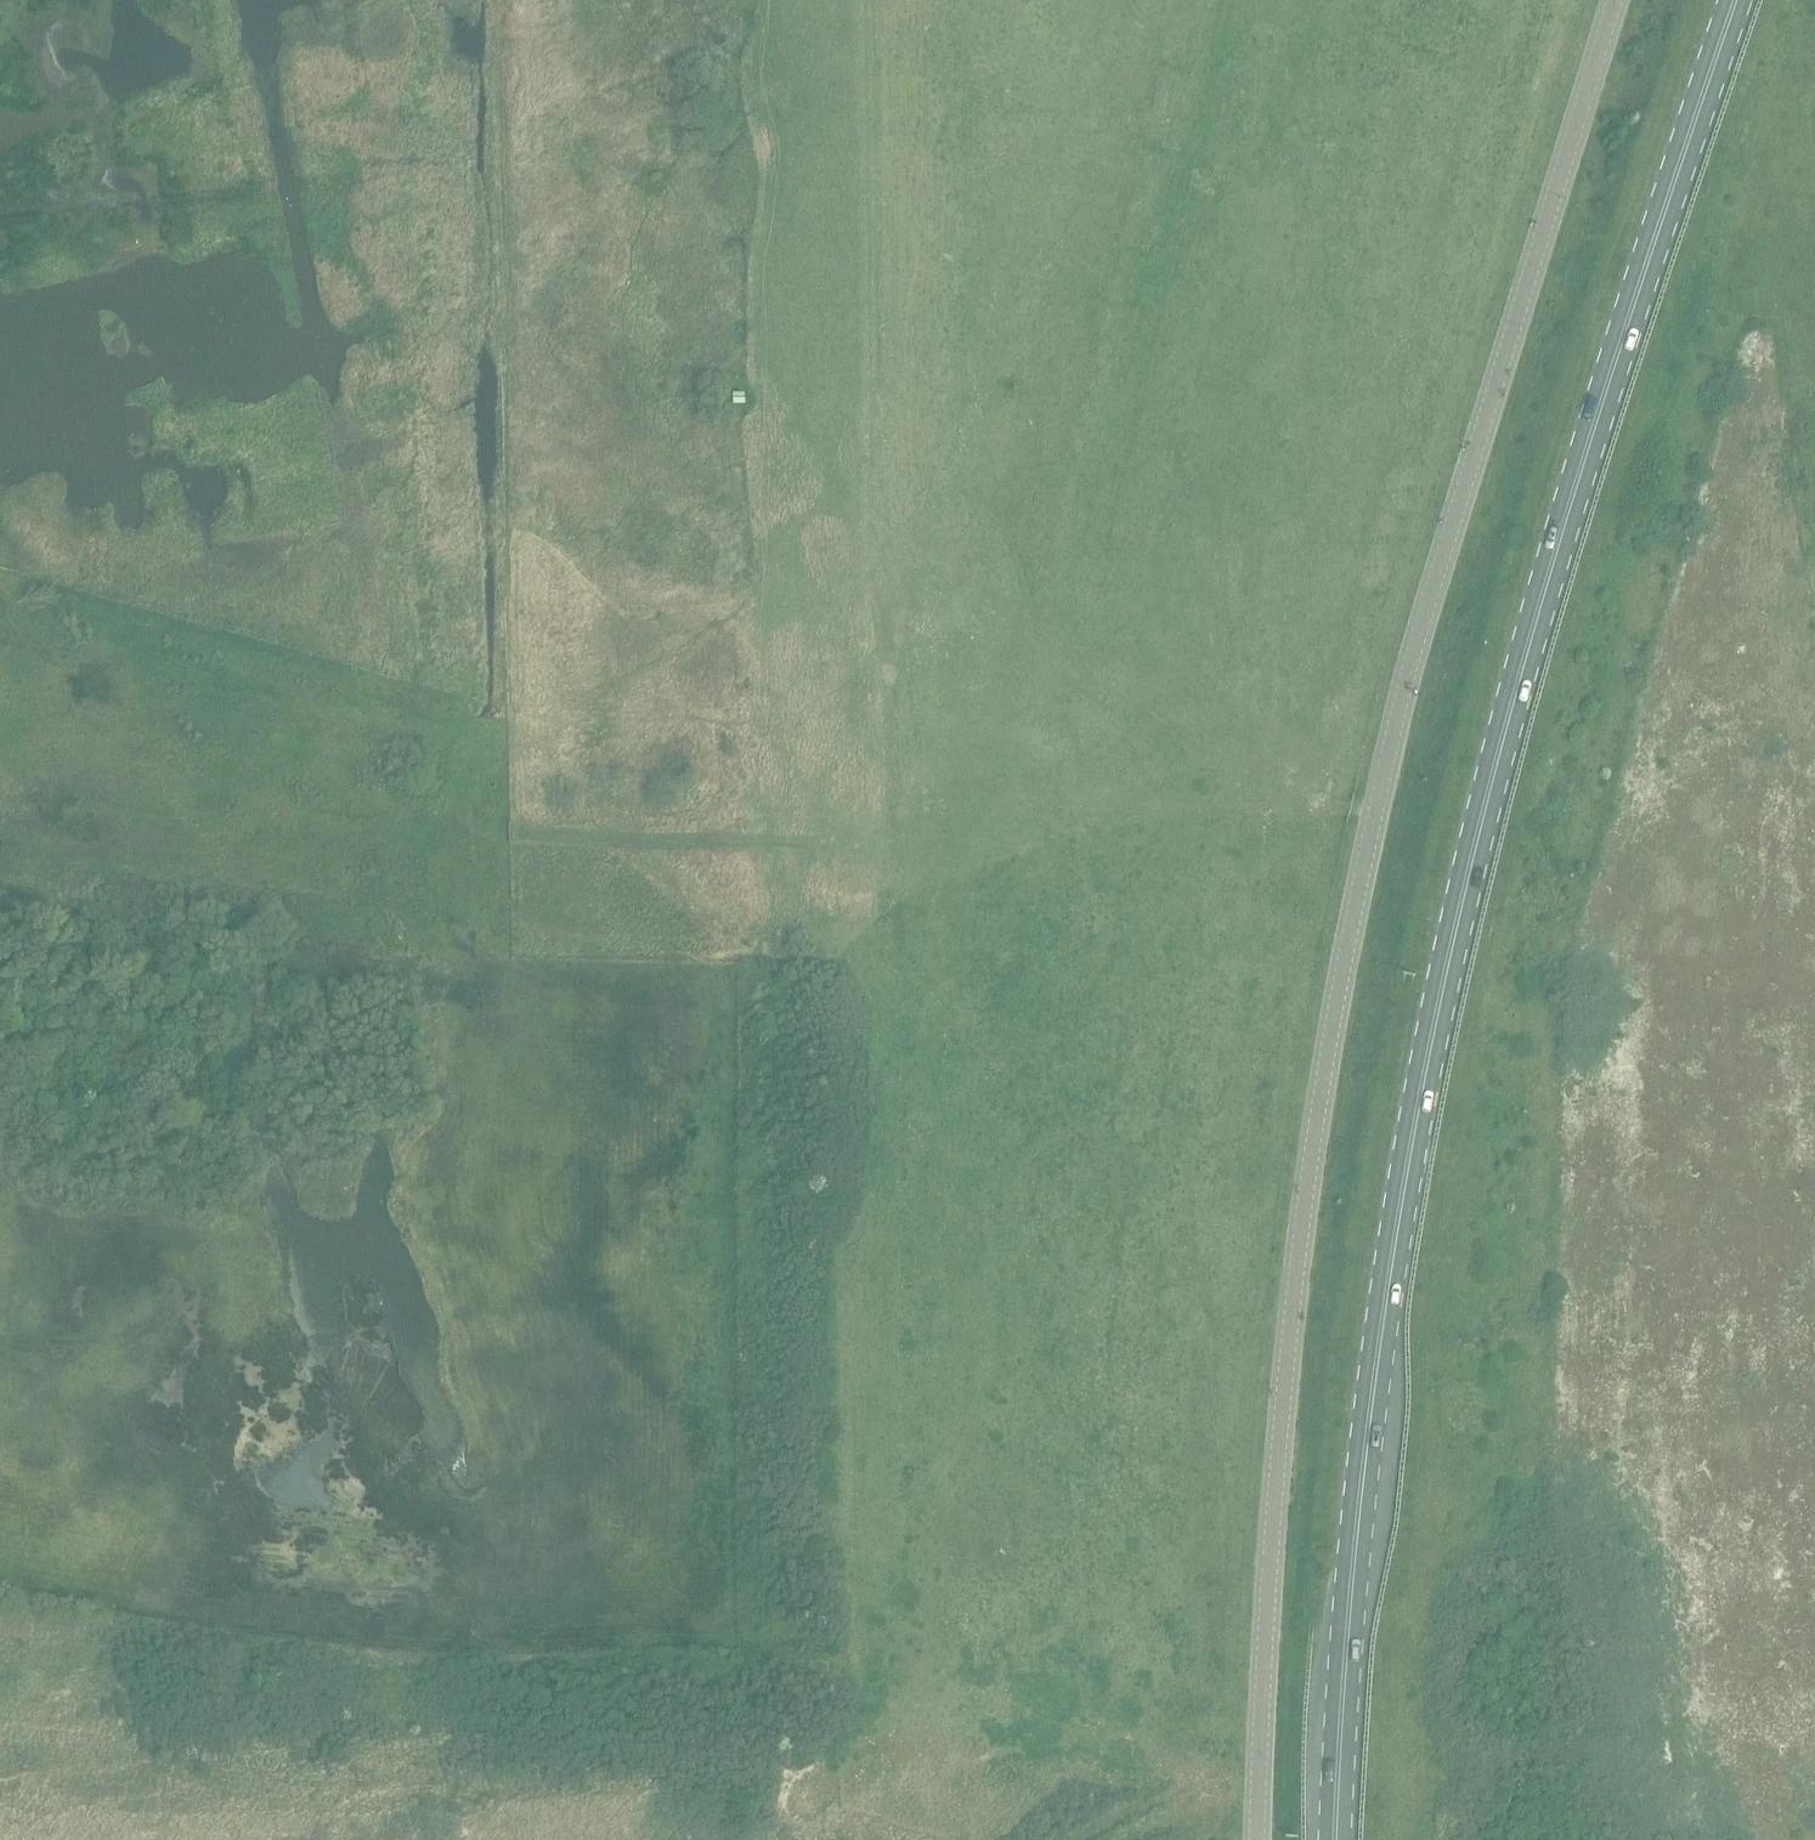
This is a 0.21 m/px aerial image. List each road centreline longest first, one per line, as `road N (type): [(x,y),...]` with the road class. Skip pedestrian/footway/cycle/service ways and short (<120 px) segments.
road 1 (primary): [(1336,1839),(1366,1426),(1404,1177),(1450,964),(1568,509),(1735,0)]
road 2 (unclassified): [(1258,1839),(1267,1596),(1325,1063),(1414,646),(1613,0)]

